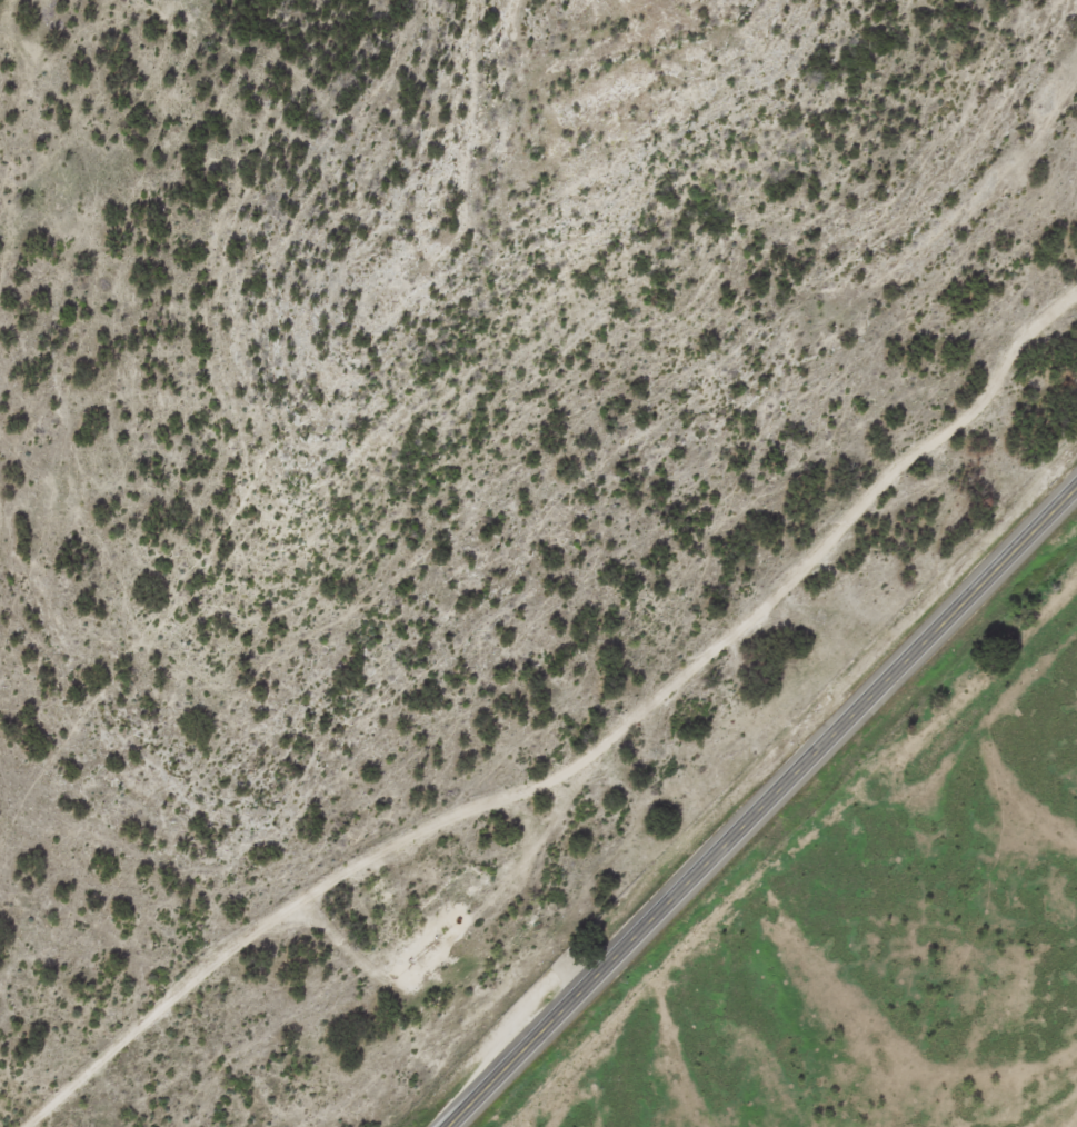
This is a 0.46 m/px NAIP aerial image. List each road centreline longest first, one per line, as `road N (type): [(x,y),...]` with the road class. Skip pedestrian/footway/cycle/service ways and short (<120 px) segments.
road 1 (trunk): [(1076,486),(447,1126)]

